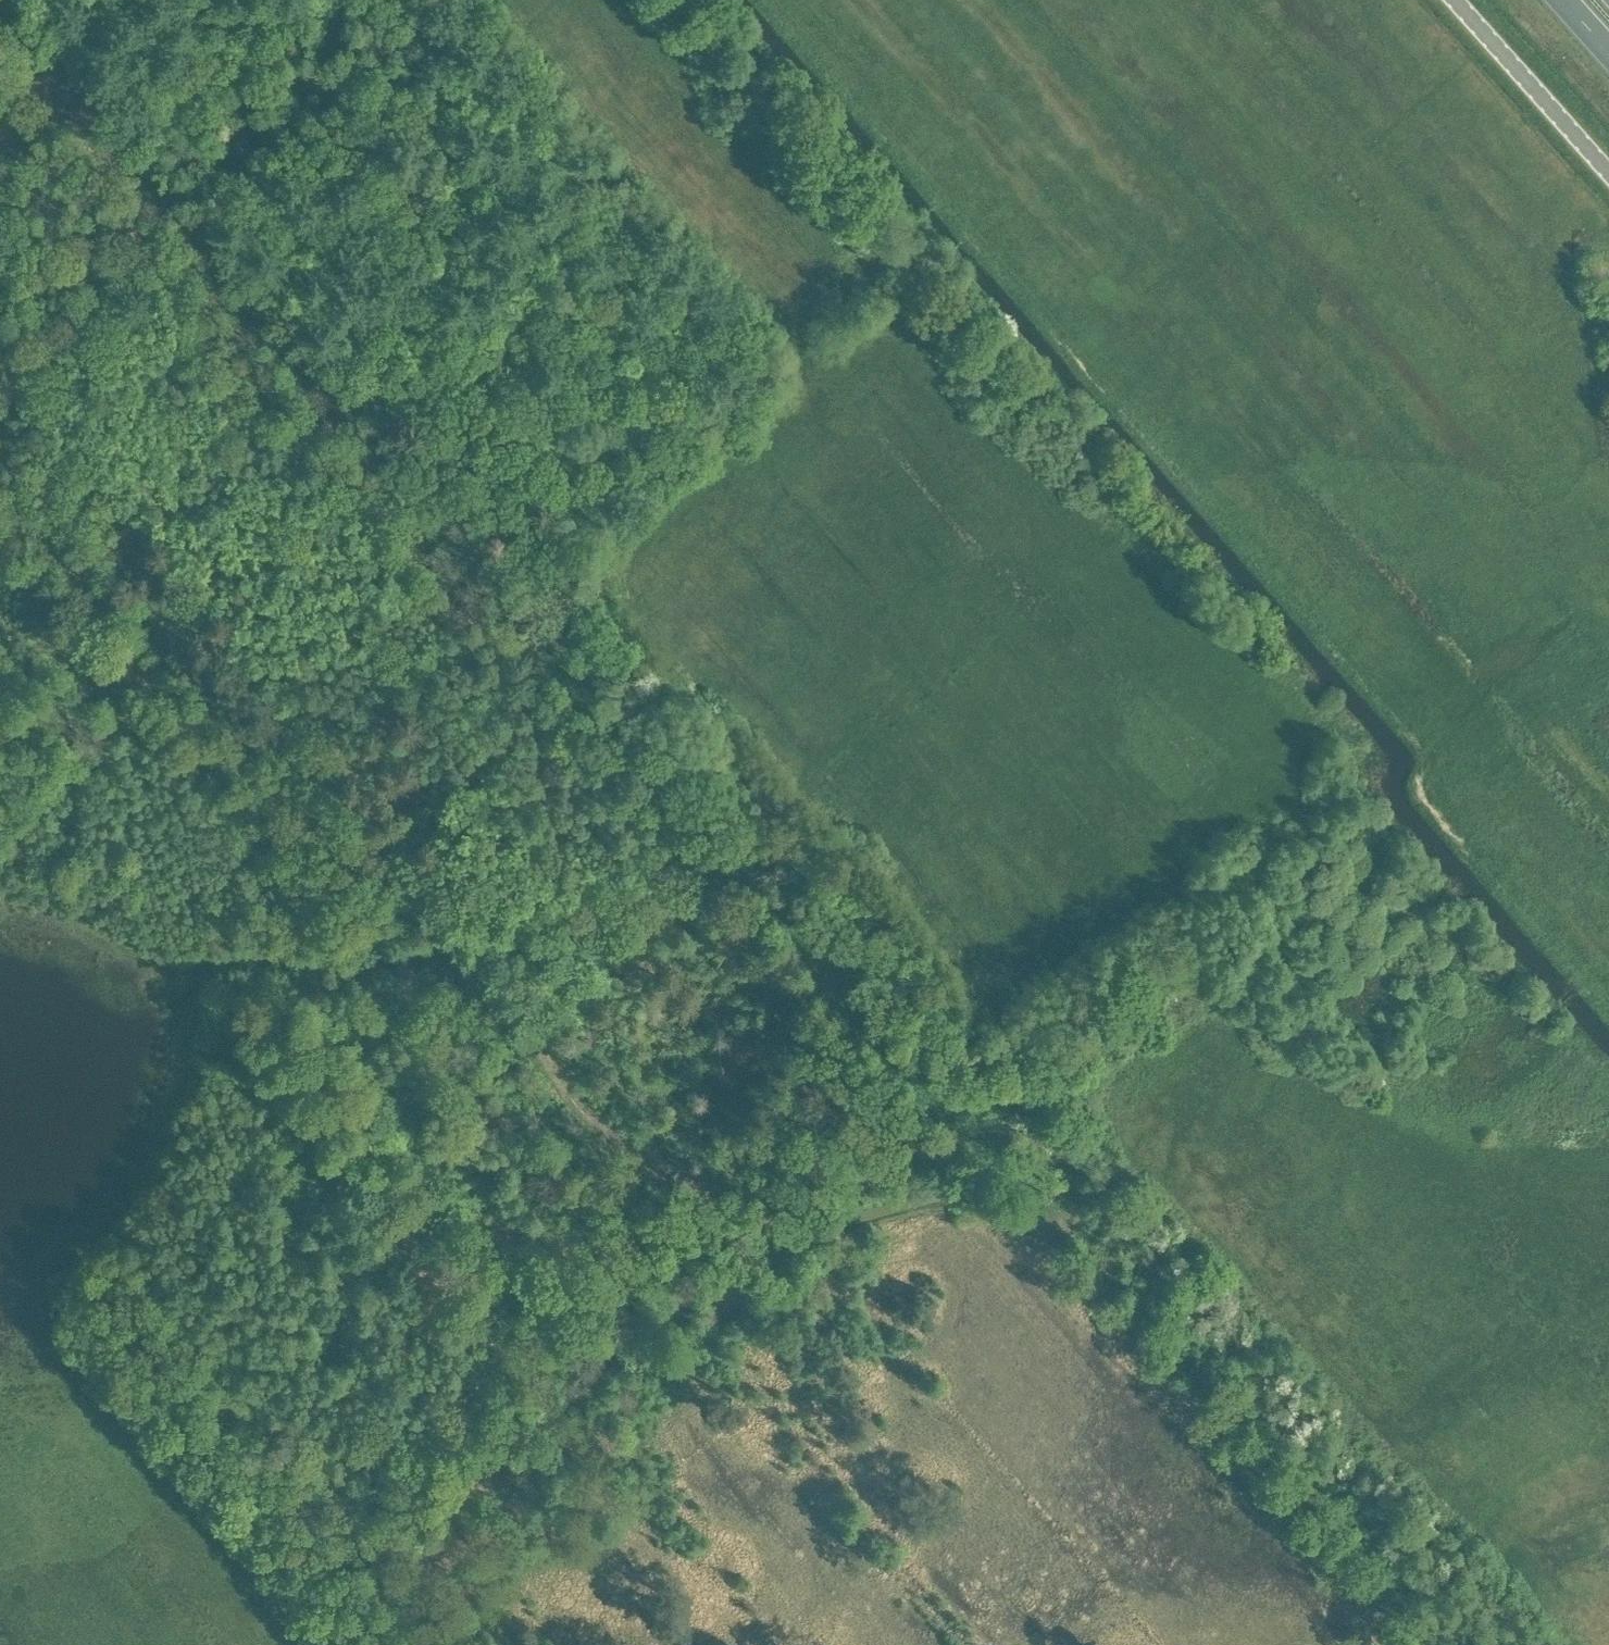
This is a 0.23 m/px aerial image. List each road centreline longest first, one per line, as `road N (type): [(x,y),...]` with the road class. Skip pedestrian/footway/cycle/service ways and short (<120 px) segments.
road 1 (track): [(518,1025),(627,1144),(768,1228),(829,1226),(948,1195),(996,1204),(1023,1220),(1396,1644)]
road 2 (track): [(518,1025),(303,756),(138,571),(87,454),(0,337)]
road 3 (unclassified): [(1608,170),(1458,0)]

